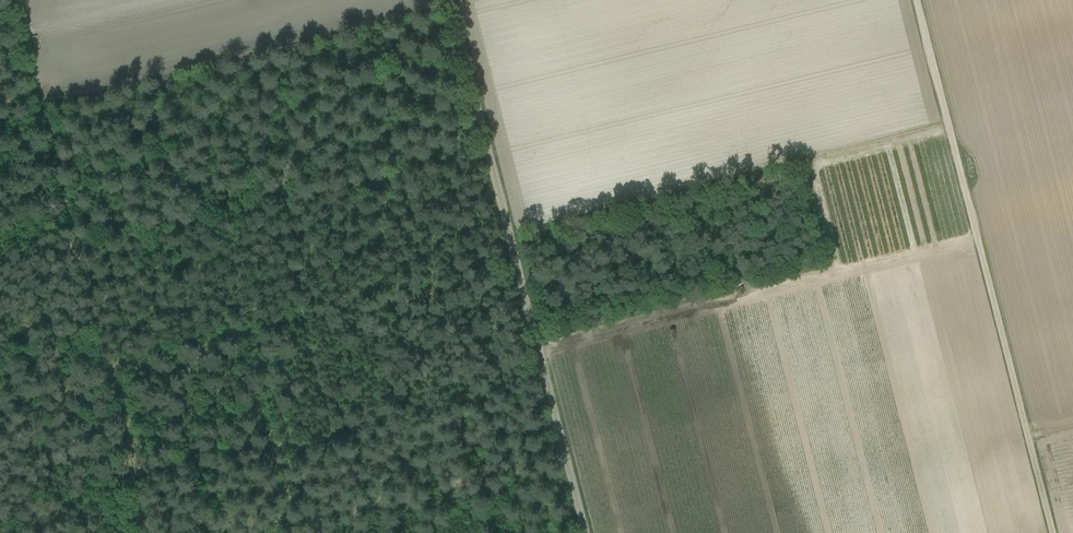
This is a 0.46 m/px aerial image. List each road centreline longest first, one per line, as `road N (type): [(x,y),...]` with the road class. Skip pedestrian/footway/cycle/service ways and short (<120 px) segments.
road 1 (unclassified): [(586,532),(451,0)]
road 2 (track): [(1053,532),(918,0)]
road 3 (track): [(13,0),(148,532)]
road 4 (track): [(78,244),(489,148)]

